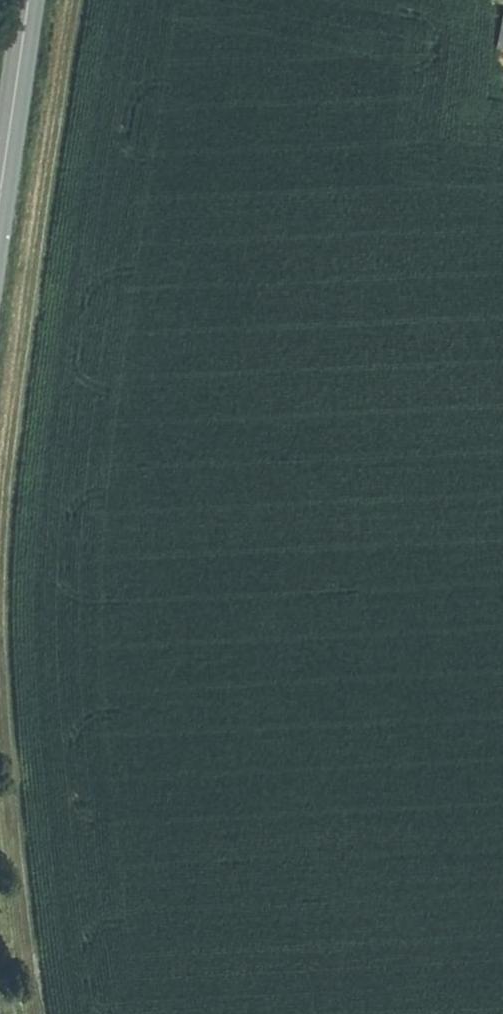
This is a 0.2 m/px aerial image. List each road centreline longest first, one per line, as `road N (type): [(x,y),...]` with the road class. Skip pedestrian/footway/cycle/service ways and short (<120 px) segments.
road 1 (track): [(0,678),(41,1013)]
road 2 (secondary): [(30,0),(0,203)]

